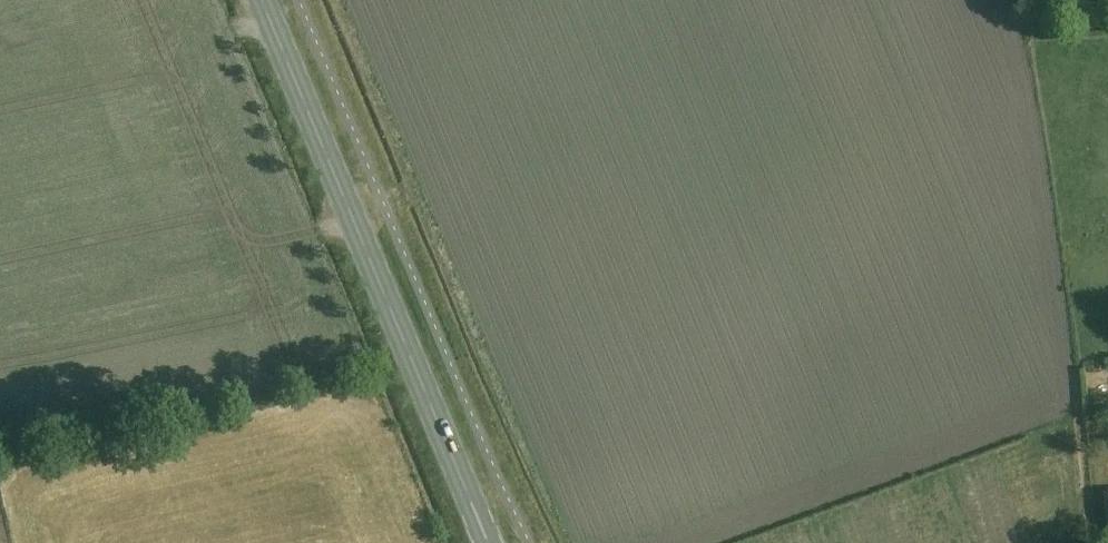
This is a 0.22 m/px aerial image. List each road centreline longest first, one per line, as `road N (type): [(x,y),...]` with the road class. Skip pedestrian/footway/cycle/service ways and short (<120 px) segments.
road 1 (secondary): [(490,542),(262,0)]

